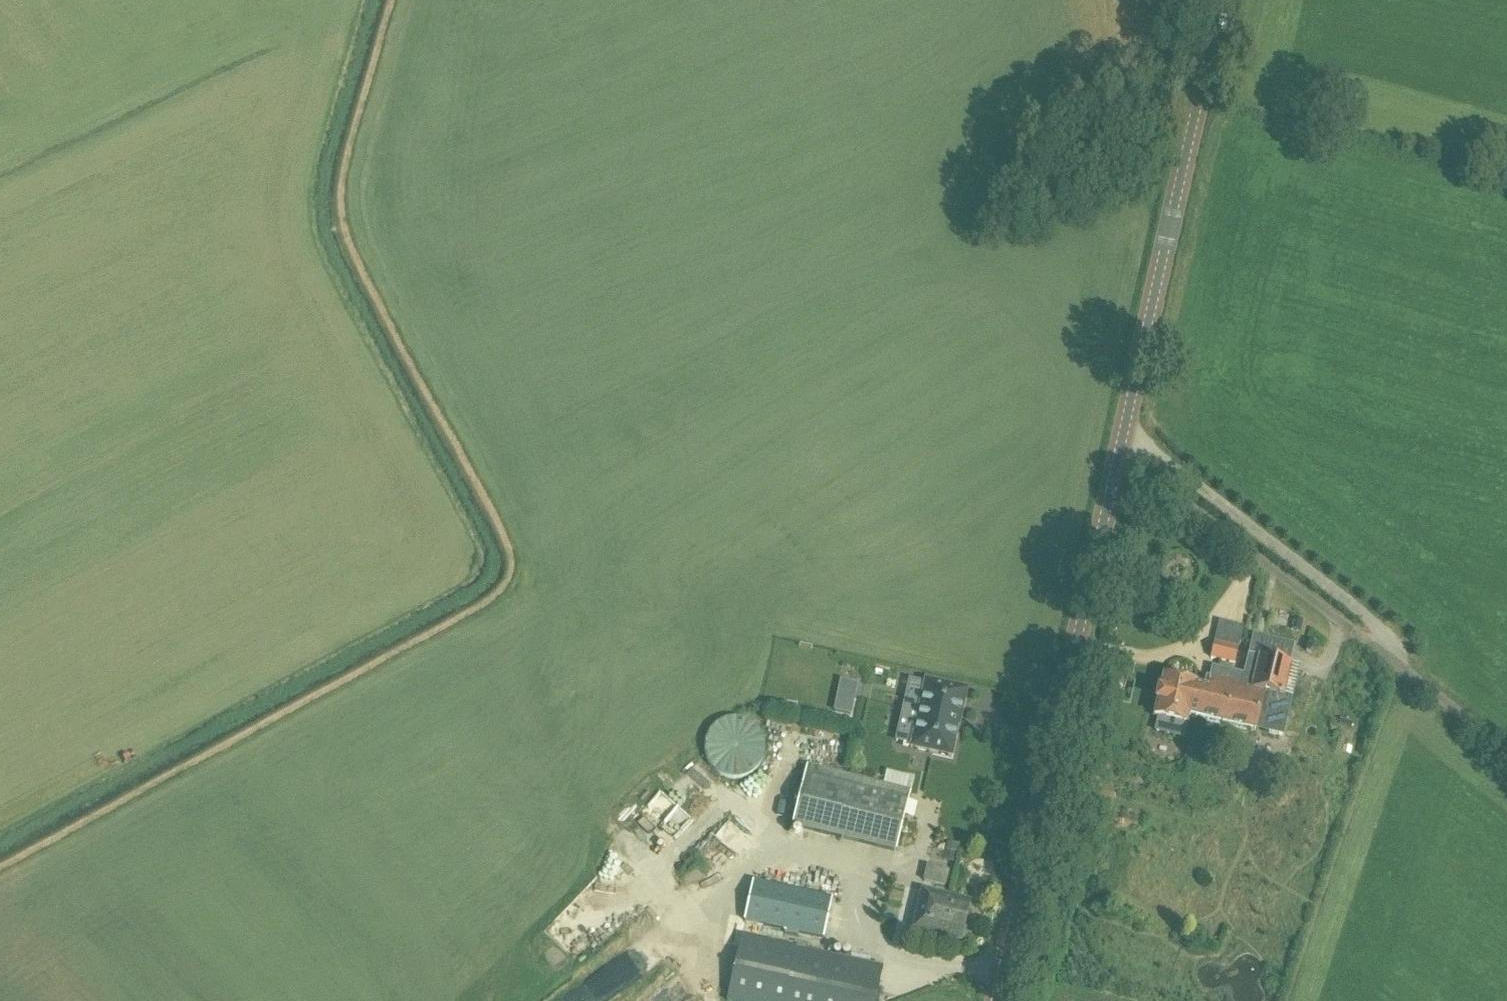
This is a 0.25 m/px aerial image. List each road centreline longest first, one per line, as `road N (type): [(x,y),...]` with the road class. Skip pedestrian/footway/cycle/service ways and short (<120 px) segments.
road 1 (tertiary): [(1001,1000),(1125,455)]
road 2 (unclassified): [(1506,753),(1125,455)]
road 3 (tertiary): [(1125,455),(1223,0)]

